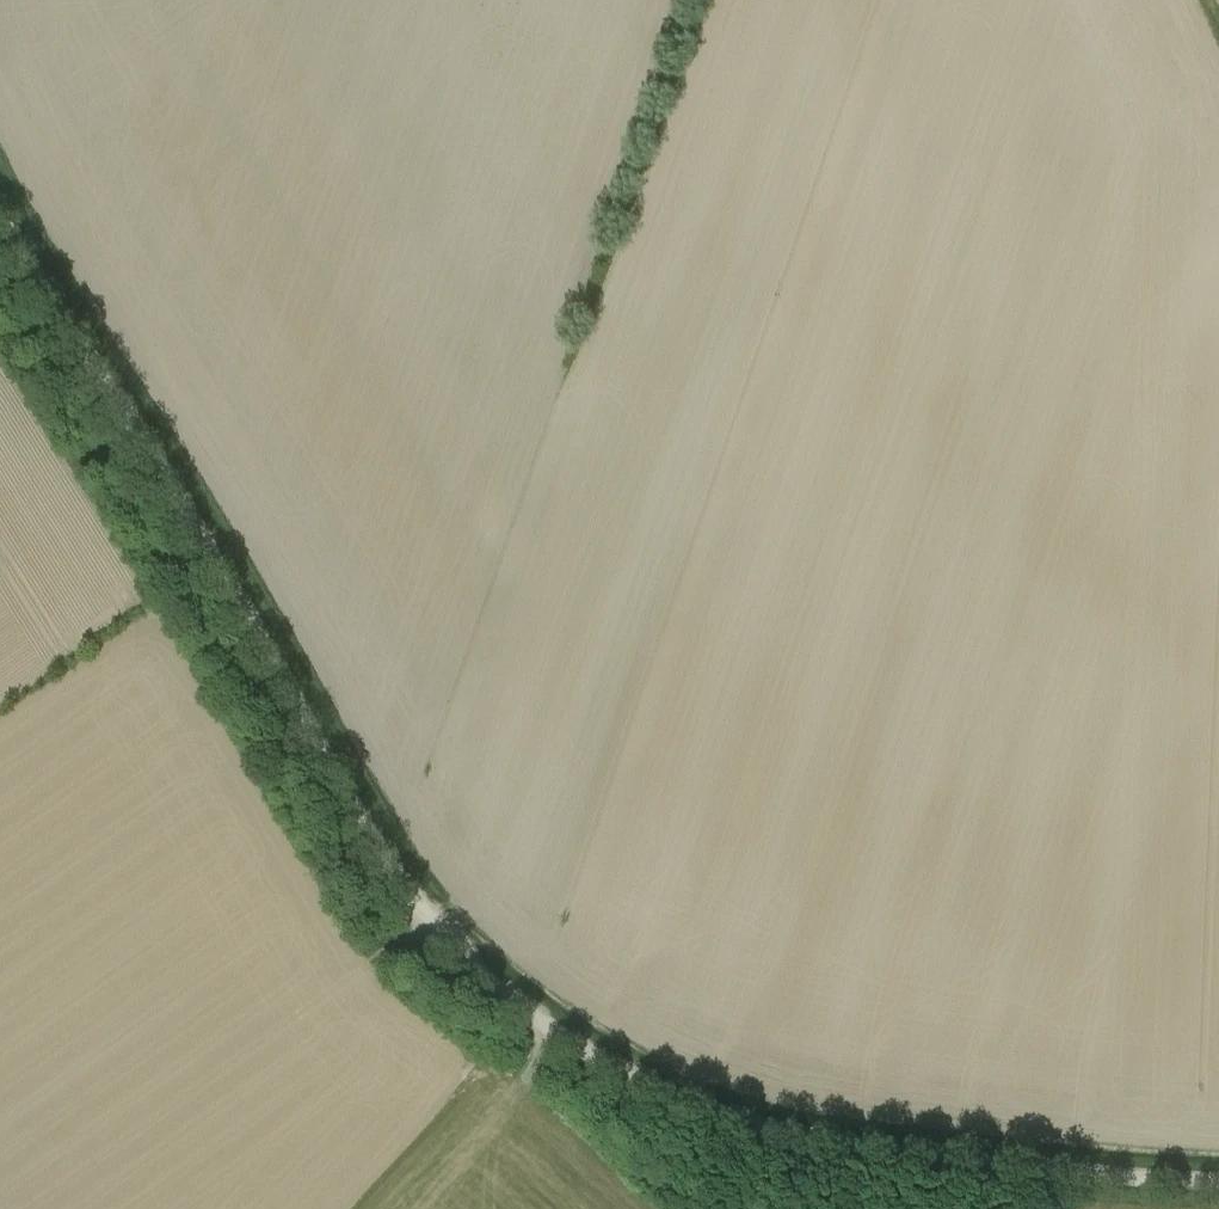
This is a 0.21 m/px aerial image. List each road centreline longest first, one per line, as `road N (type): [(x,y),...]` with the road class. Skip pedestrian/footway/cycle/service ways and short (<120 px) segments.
road 1 (unclassified): [(1218,1181),(1098,1174),(774,1130),(670,1097),(540,1020),(468,962),(405,893),(180,493),(0,209)]

